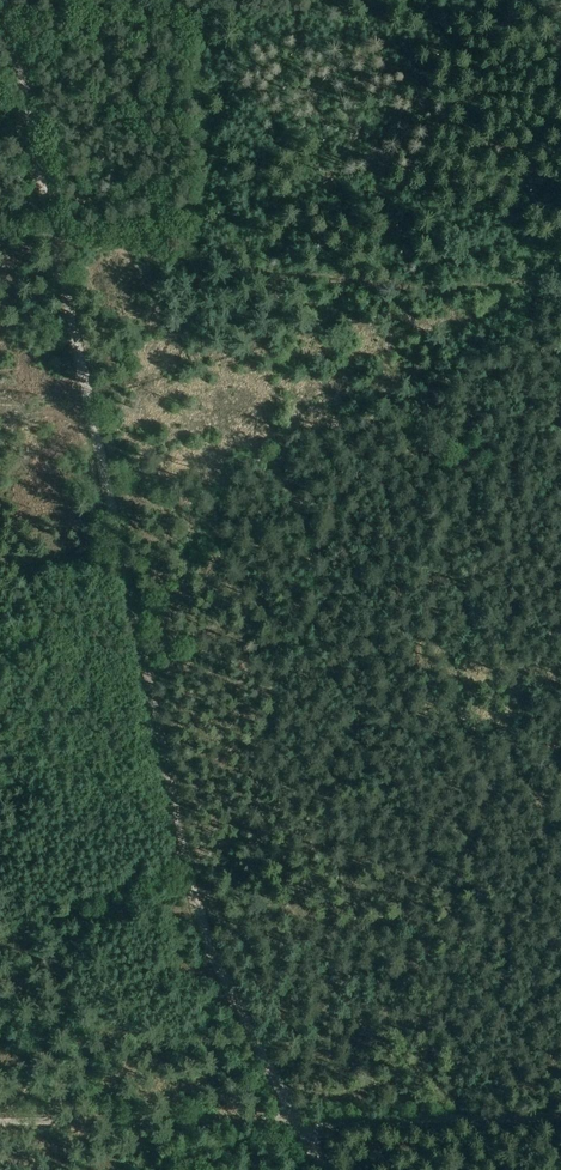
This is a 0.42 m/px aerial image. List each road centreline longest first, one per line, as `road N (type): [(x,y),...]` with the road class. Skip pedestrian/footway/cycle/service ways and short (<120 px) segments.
road 1 (track): [(55,241),(195,895),(298,1120)]
road 2 (track): [(298,1120),(0,1124)]
road 3 (track): [(8,0),(55,241)]

